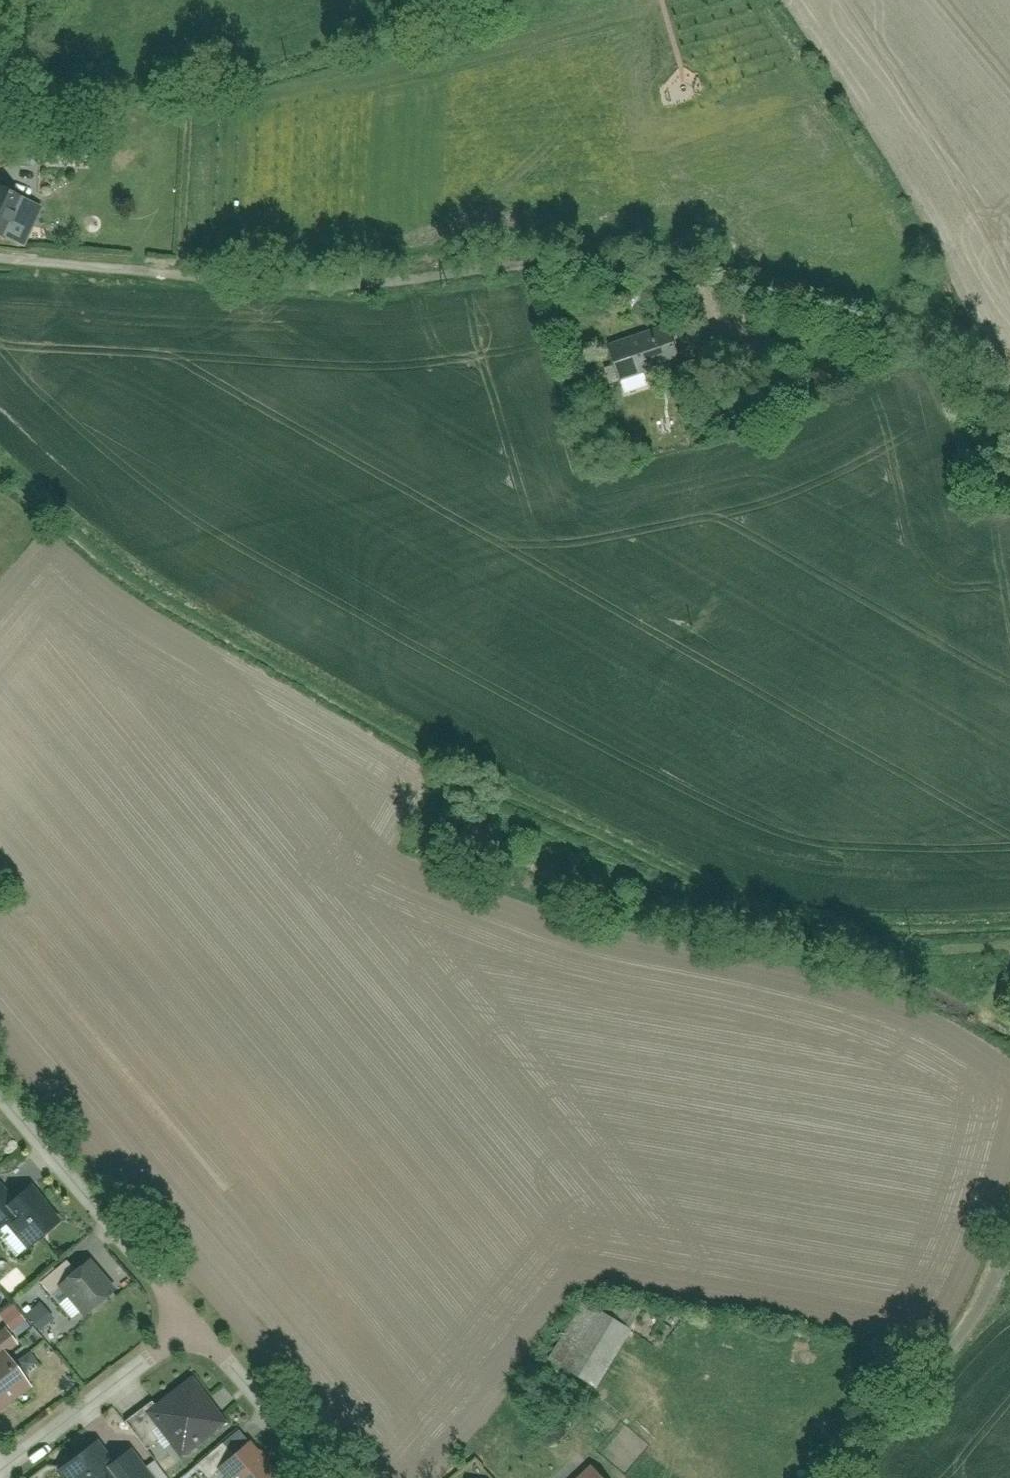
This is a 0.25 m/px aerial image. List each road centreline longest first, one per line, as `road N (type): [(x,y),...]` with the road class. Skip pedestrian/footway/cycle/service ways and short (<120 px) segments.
road 1 (residential): [(1009,1227),(991,1270),(852,1477)]
road 2 (residential): [(0,1107),(188,1322)]
road 3 (residential): [(188,1322),(0,1463)]
road 4 (residential): [(188,1322),(329,1477)]

